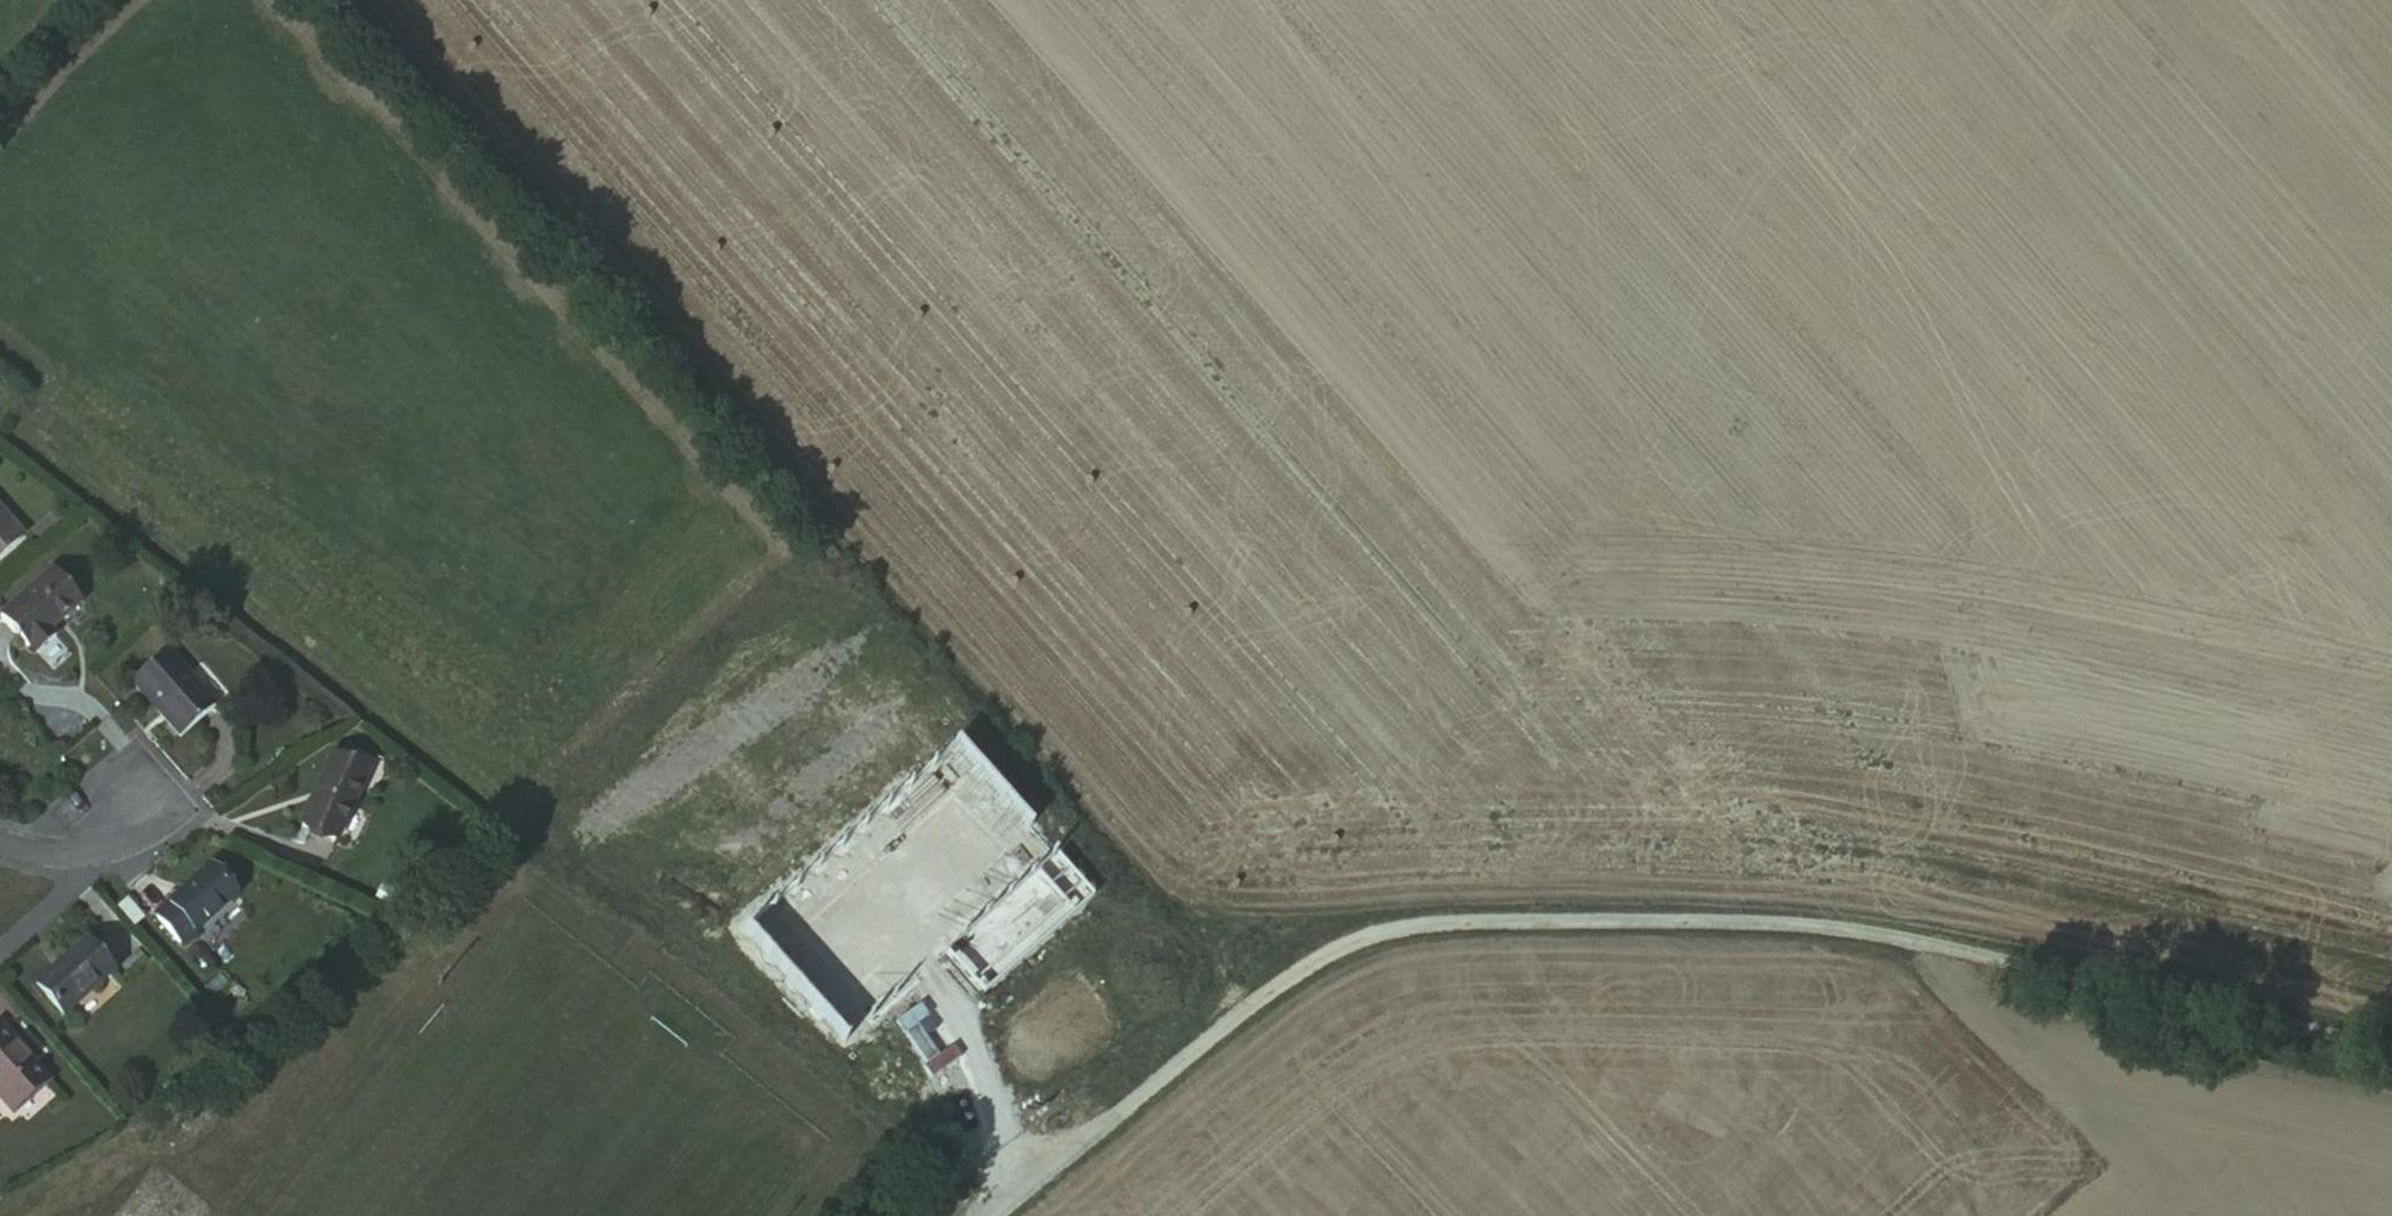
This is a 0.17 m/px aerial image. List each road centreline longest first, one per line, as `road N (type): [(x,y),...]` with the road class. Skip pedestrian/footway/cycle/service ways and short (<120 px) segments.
road 1 (unclassified): [(994,1215),(1248,1006),(1361,938),(1459,922),(1794,931),(1938,950),(2391,1056)]
road 2 (residential): [(138,817),(76,851),(0,849)]

